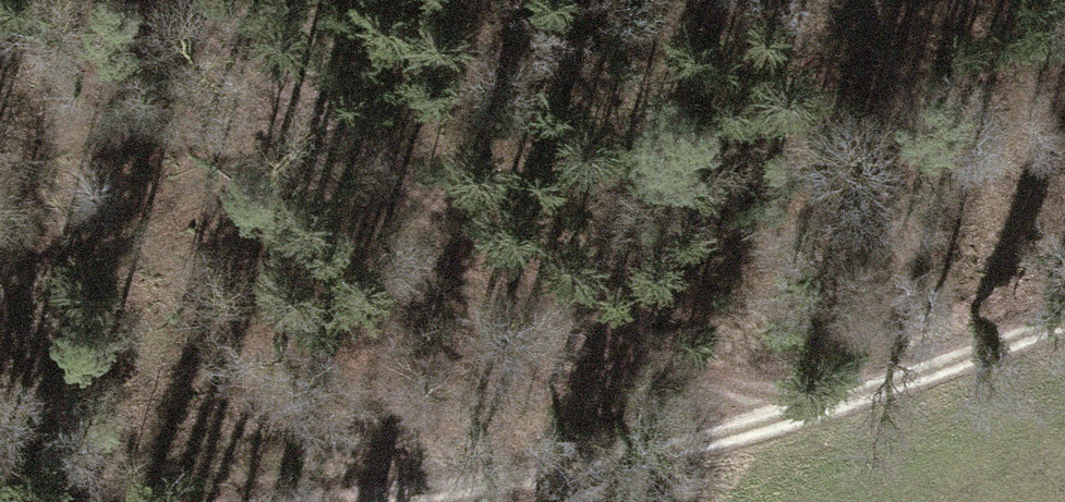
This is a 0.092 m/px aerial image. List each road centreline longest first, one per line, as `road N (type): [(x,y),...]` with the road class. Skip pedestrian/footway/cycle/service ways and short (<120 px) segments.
road 1 (track): [(158,0),(771,426)]
road 2 (track): [(1064,302),(771,426),(351,501)]

